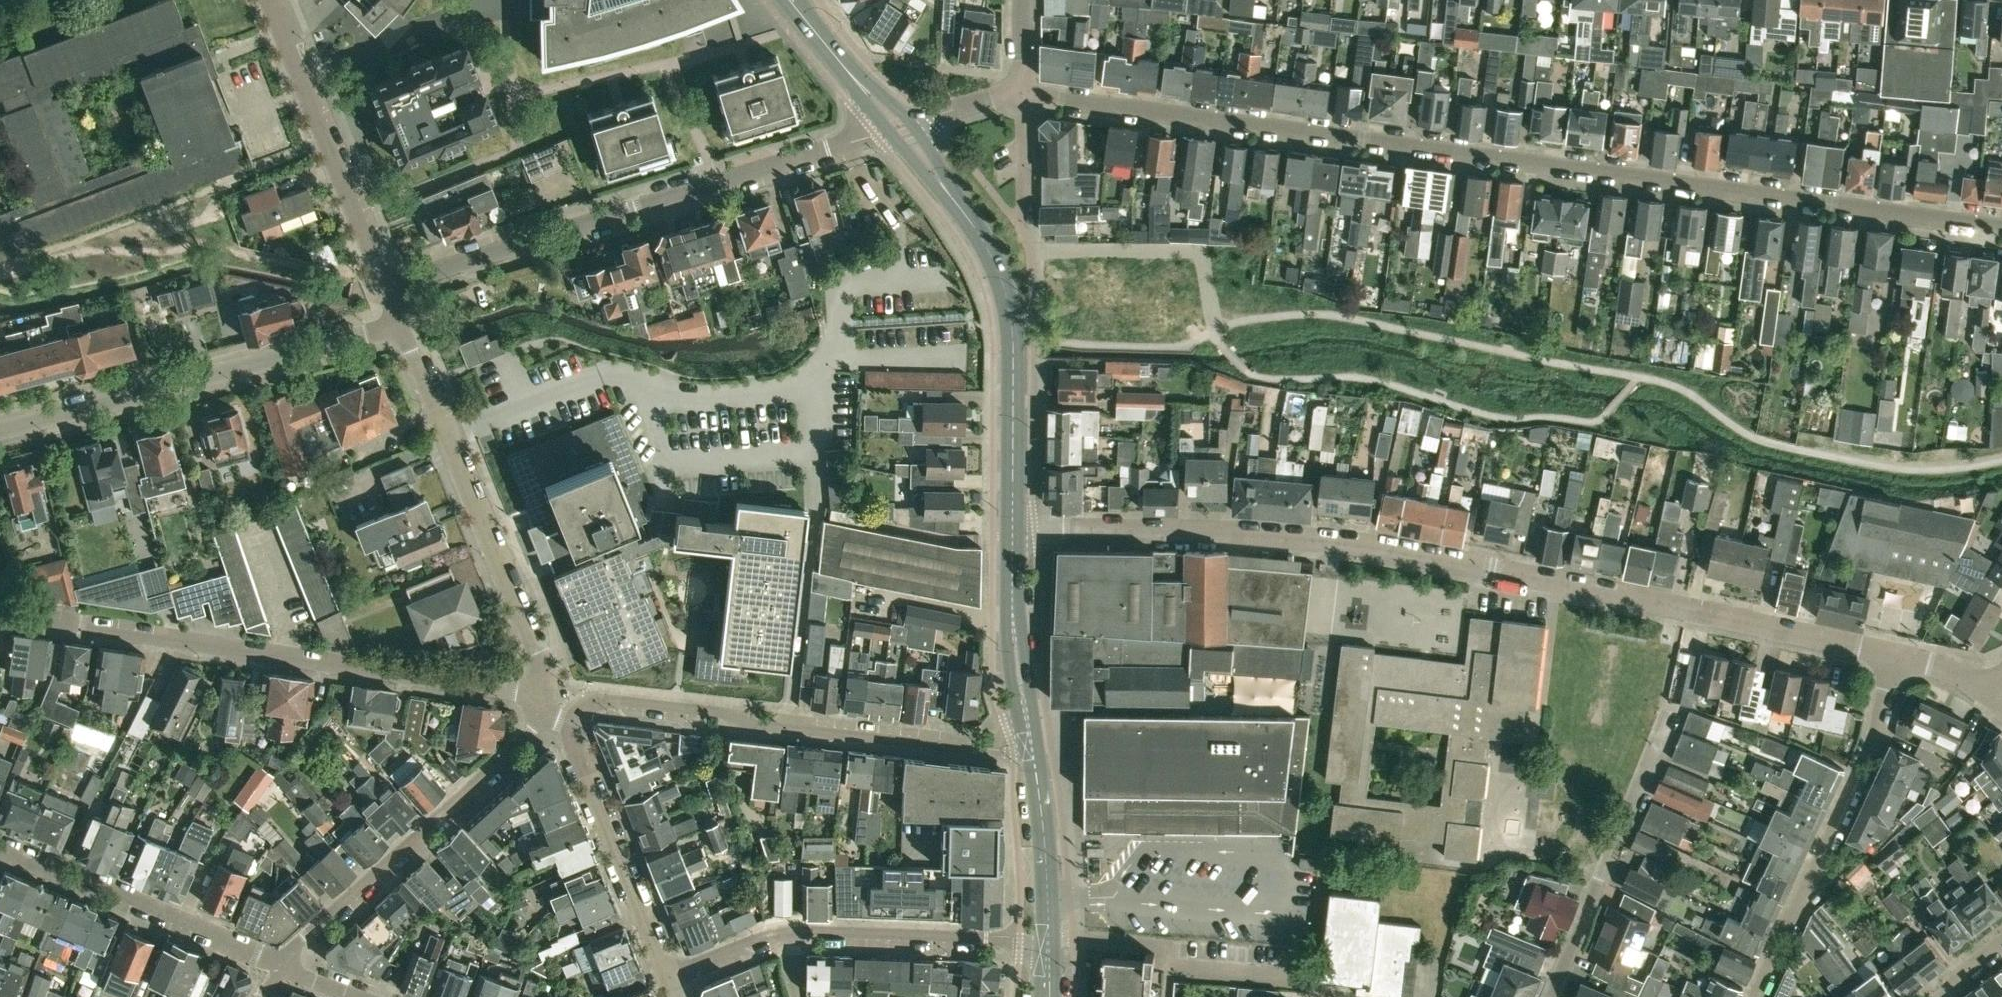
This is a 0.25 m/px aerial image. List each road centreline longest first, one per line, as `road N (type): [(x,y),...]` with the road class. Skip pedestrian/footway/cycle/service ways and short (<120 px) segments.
road 1 (residential): [(1024,96),(2001,226)]
road 2 (residential): [(1895,654),(1375,548),(1226,532),(1012,530)]
road 3 (residential): [(541,699),(0,615)]
road 4 (residential): [(386,285),(890,132)]
road 5 (residential): [(1033,748),(759,724),(721,711),(607,699),(586,704),(572,725)]
road 6 (residential): [(402,326),(0,429)]
road 7 (unclassified): [(541,699),(541,652),(402,326)]
road 8 (residential): [(669,978),(795,934),(1048,948)]
road 9 (residential): [(1754,996),(1868,750),(1895,654)]
road 10 (residential): [(283,968),(527,734),(540,707)]
road 11 (secondary): [(1012,530),(1013,340),(1005,296),(955,200)]
road 12 (residential): [(1551,996),(1664,704)]
road 13 (residential): [(386,285),(272,0)]
road 14 (residential): [(0,850),(283,968)]
road 15 (residential): [(572,725),(669,978)]
road 16 (secondary): [(1033,748),(1015,641),(1012,530)]
road 17 (secondary): [(1048,948),(1033,748)]

